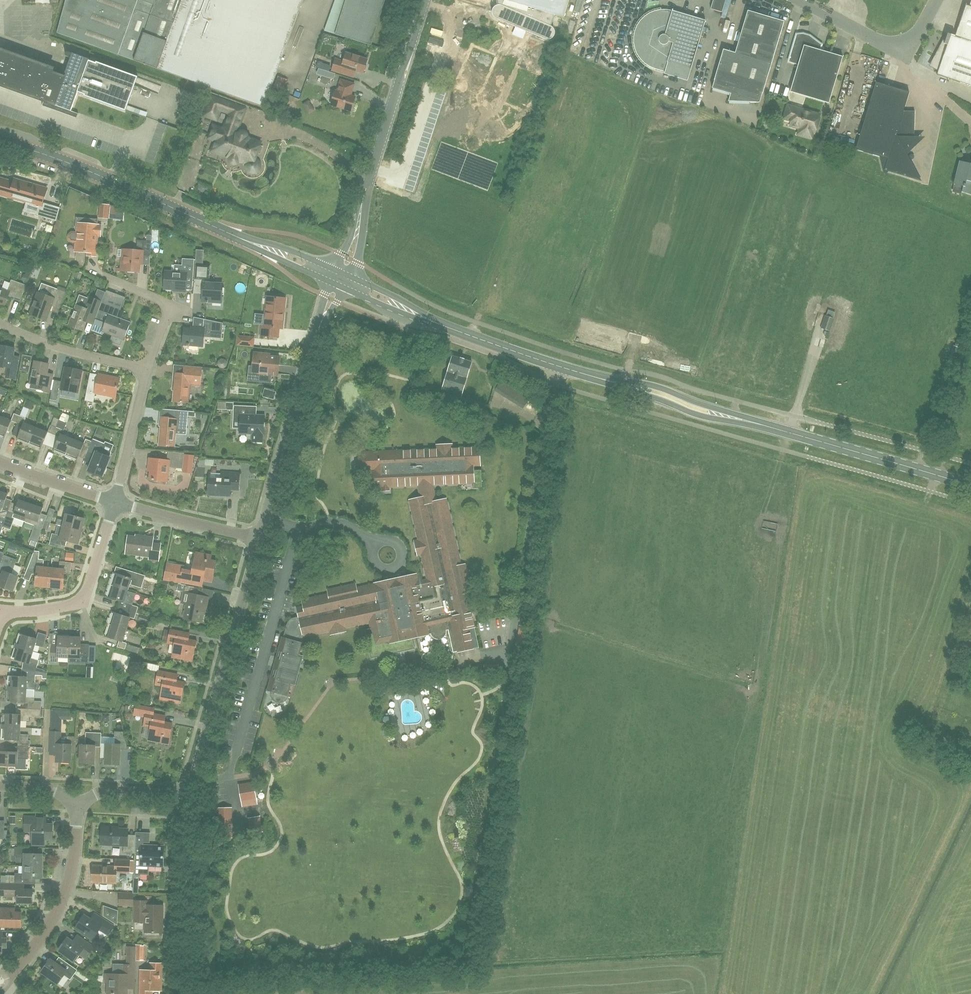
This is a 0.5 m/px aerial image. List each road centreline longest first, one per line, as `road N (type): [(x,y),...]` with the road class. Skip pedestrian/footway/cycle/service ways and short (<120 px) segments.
road 1 (primary): [(970,486),(547,362),(340,279)]
road 2 (primary): [(340,279),(0,141)]
road 3 (residential): [(96,795),(172,794),(191,785),(260,539)]
road 4 (unclassified): [(340,279),(425,0)]
road 5 (residential): [(260,539),(340,279)]
road 6 (track): [(188,789),(187,993)]
road 7 (residential): [(4,984),(59,908),(77,803)]
road 8 (residential): [(1,615),(84,596),(114,502)]
road 9 (unclassified): [(800,0),(893,44),(919,33),(936,0)]
road 10 (residential): [(147,369),(0,325)]
road 11 (residential): [(260,539),(114,502)]
road 12 (residential): [(114,502),(147,369)]
road 13 (residential): [(114,502),(0,463)]

